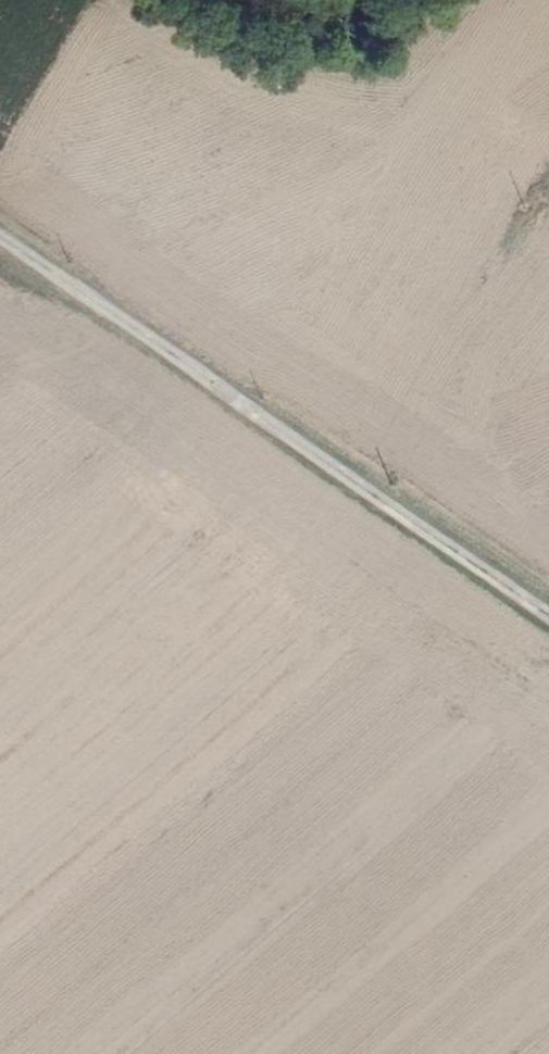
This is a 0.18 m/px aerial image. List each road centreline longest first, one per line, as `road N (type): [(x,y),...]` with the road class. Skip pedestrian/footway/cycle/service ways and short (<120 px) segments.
road 1 (track): [(548,616),(0,236)]

